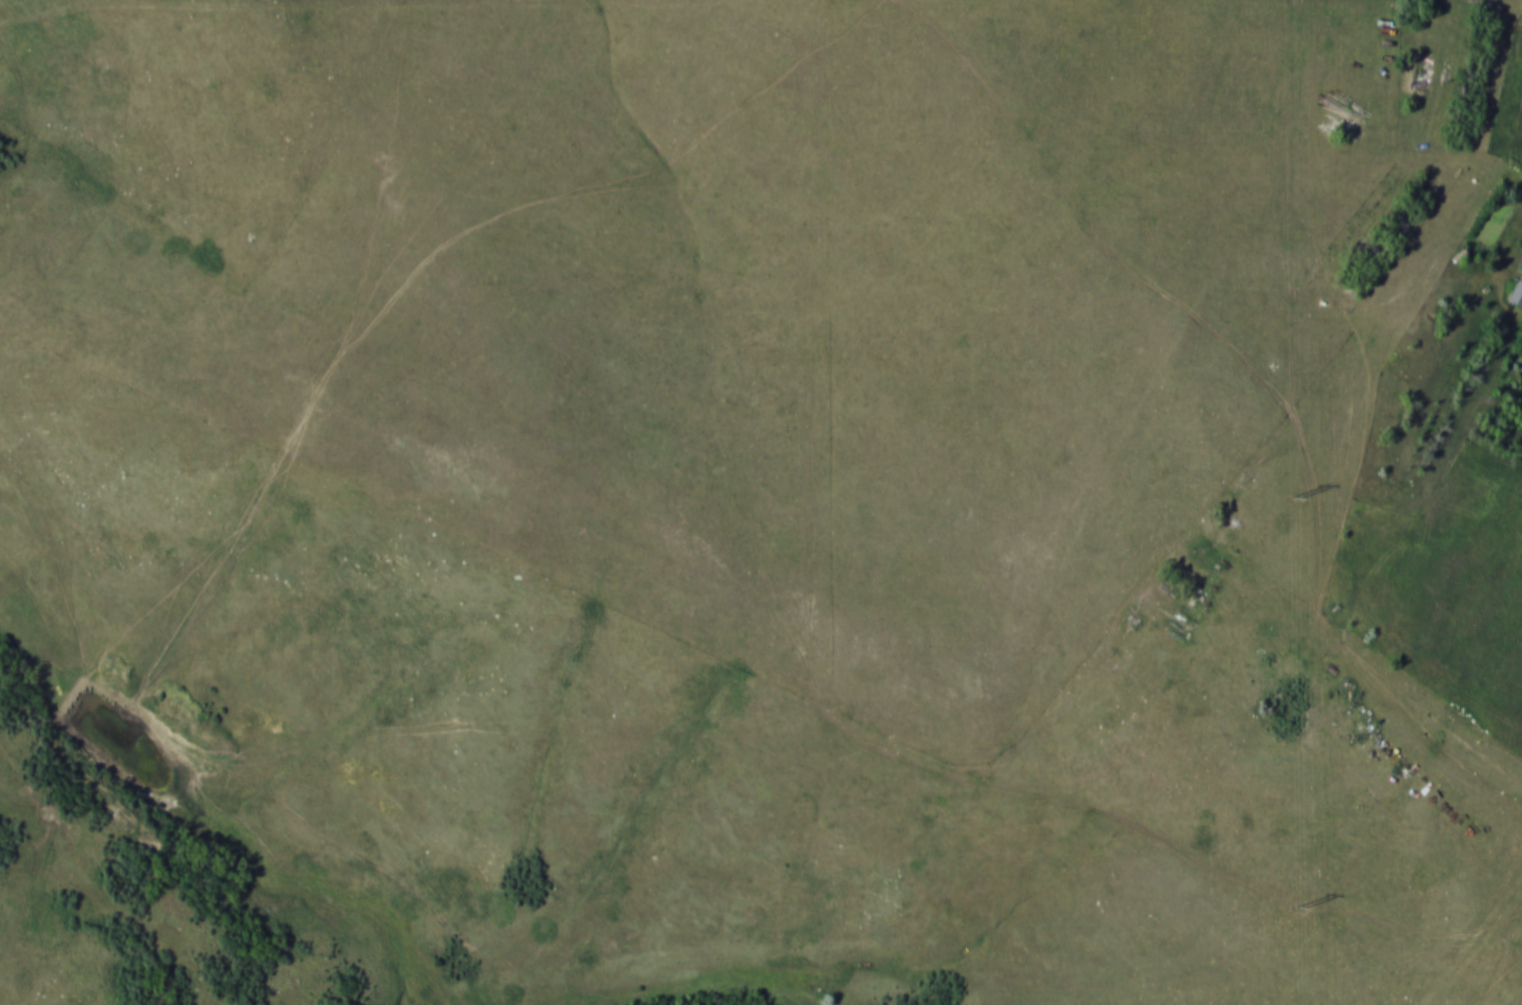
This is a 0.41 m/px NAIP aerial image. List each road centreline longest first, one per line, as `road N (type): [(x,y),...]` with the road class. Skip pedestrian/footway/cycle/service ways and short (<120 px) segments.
road 1 (track): [(677,0),(85,8),(0,27)]

